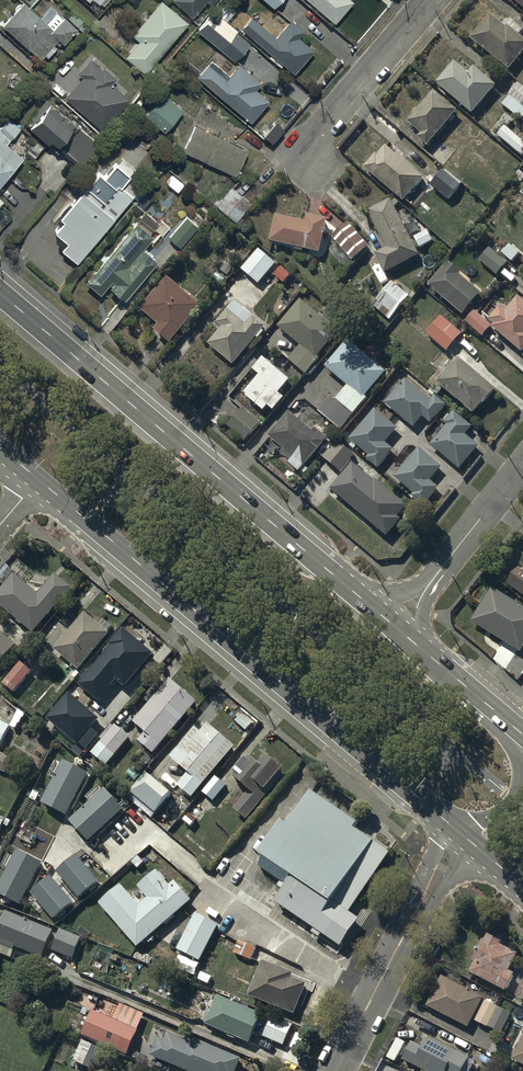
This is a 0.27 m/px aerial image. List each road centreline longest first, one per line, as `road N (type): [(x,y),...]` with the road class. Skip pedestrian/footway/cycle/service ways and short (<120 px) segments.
road 1 (secondary): [(427,807),(39,480)]
road 2 (secondary): [(0,293),(358,596)]
road 3 (residential): [(334,1070),(454,831)]
road 4 (residential): [(309,161),(320,131),(431,0)]
road 5 (residential): [(522,465),(441,569)]

